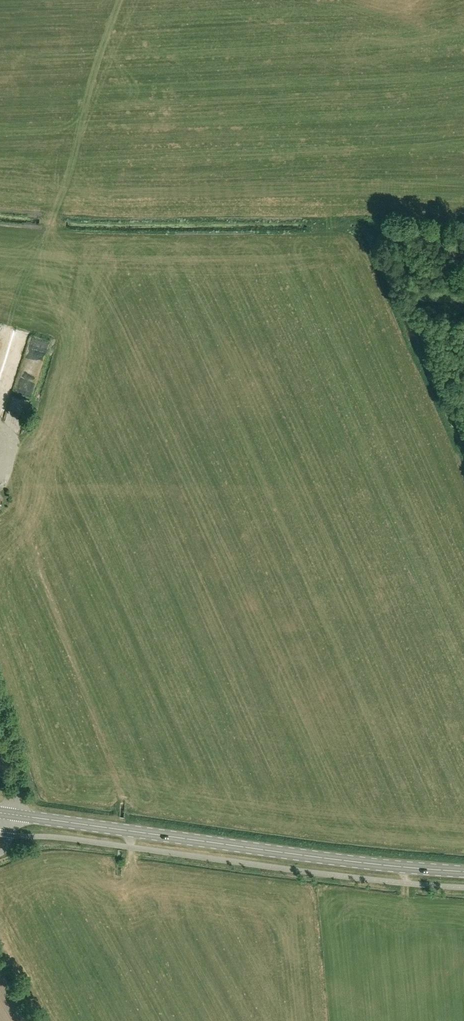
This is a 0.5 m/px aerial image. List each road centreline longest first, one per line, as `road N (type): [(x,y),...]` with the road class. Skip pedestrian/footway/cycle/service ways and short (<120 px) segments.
road 1 (secondary): [(12,816),(463,874)]

